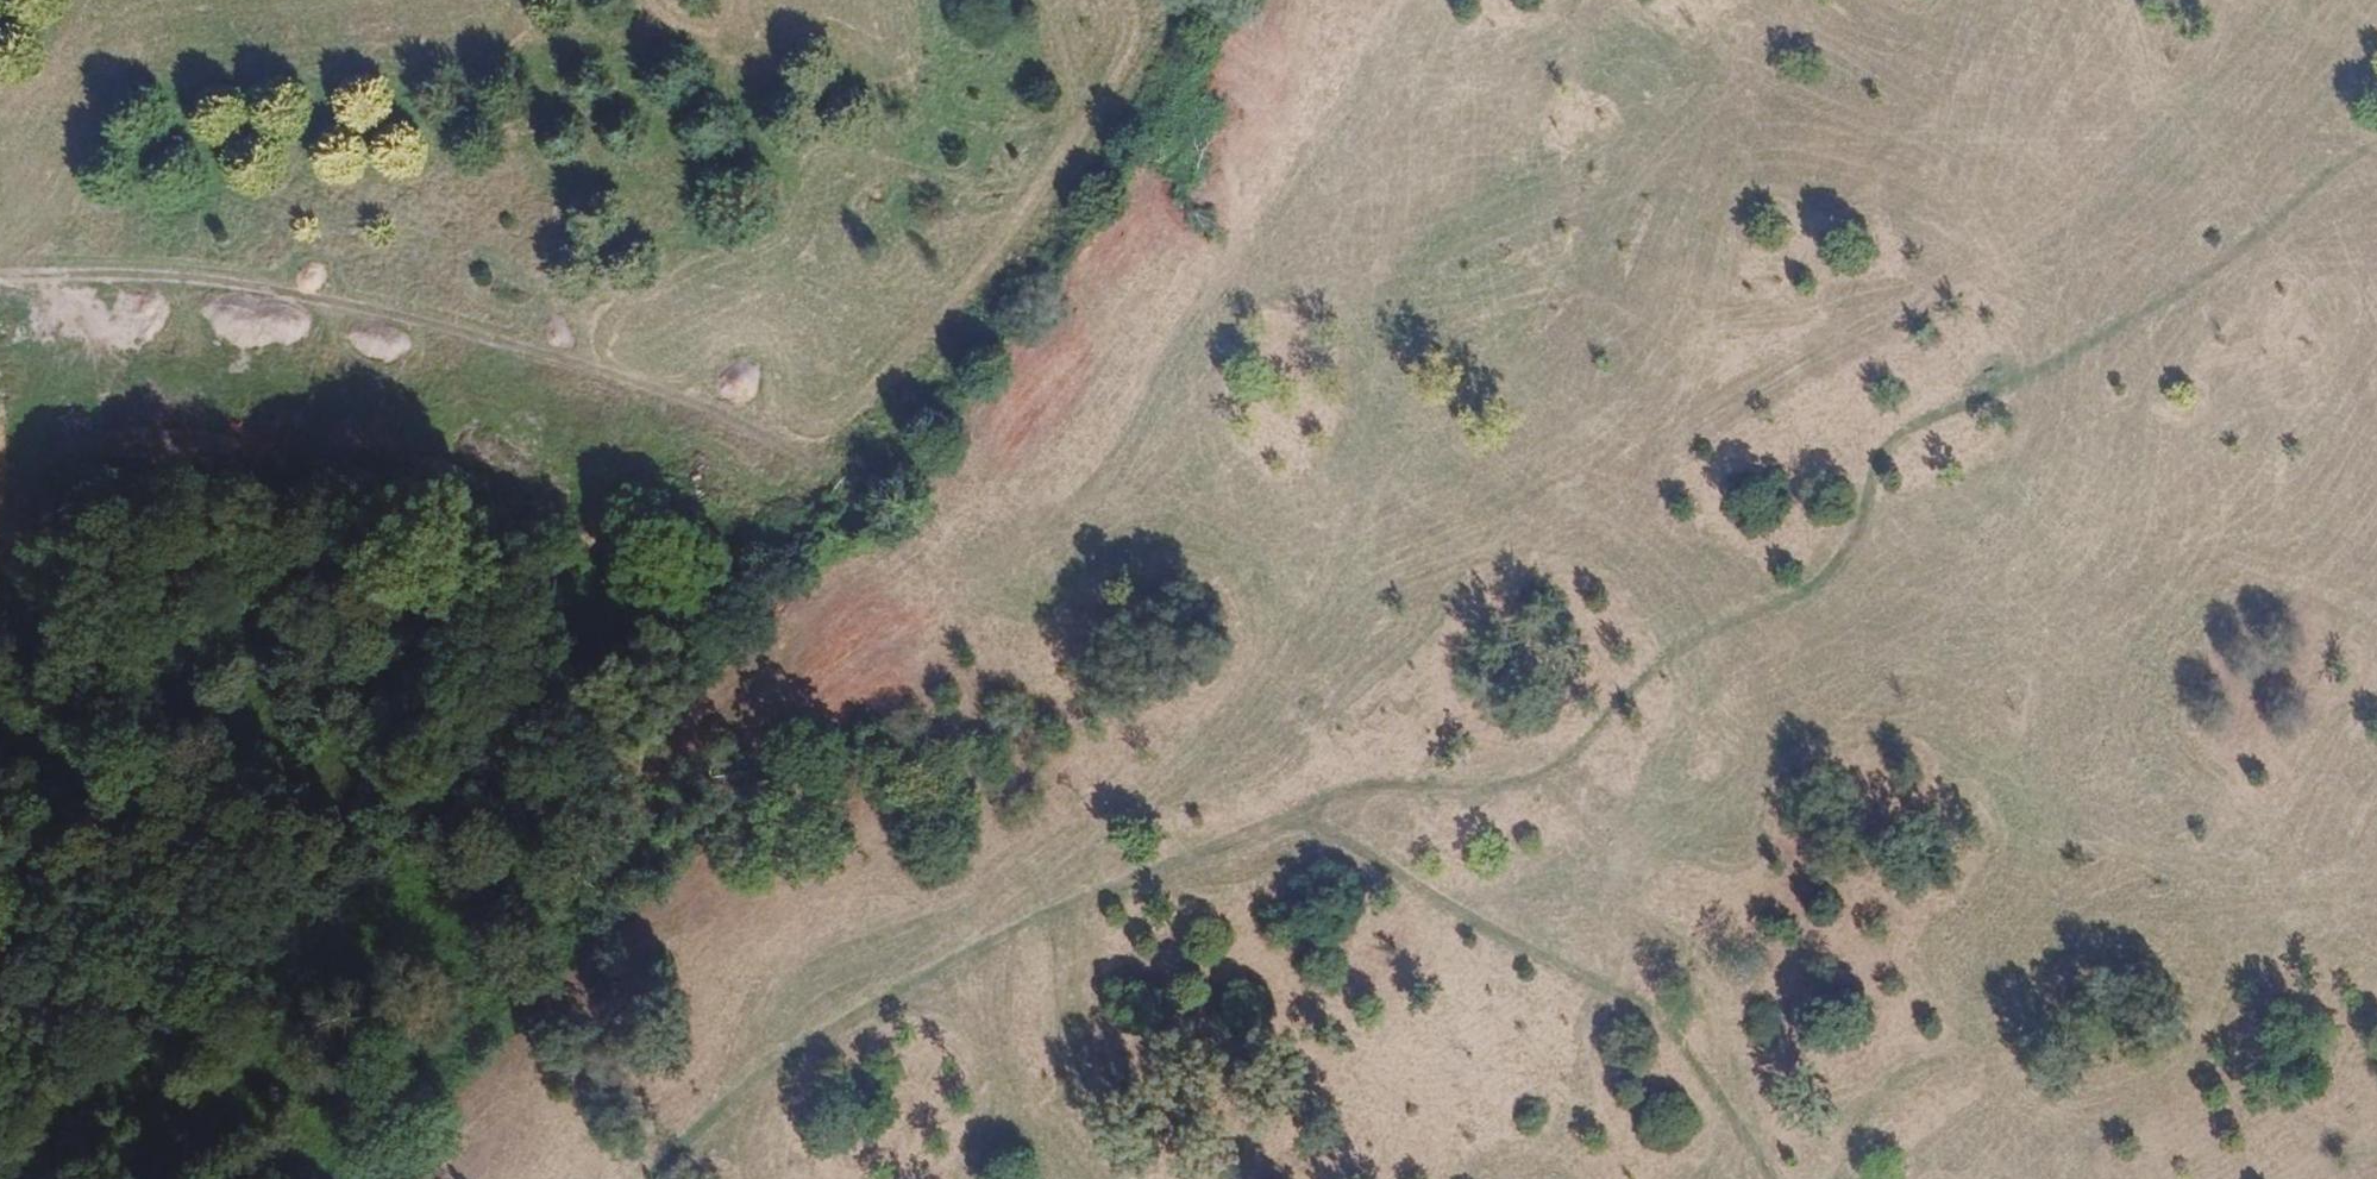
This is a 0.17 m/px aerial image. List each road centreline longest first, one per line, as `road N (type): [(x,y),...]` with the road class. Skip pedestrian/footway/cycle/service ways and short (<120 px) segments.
road 1 (track): [(675,1178),(731,1104),(1131,799),(1297,684),(1557,542),(1820,449),(2094,341),(2376,252)]
road 2 (track): [(0,276),(165,274),(346,303),(744,420),(840,485),(961,593)]
road 3 (track): [(1200,751),(1384,853),(1709,1077),(1776,1178)]

